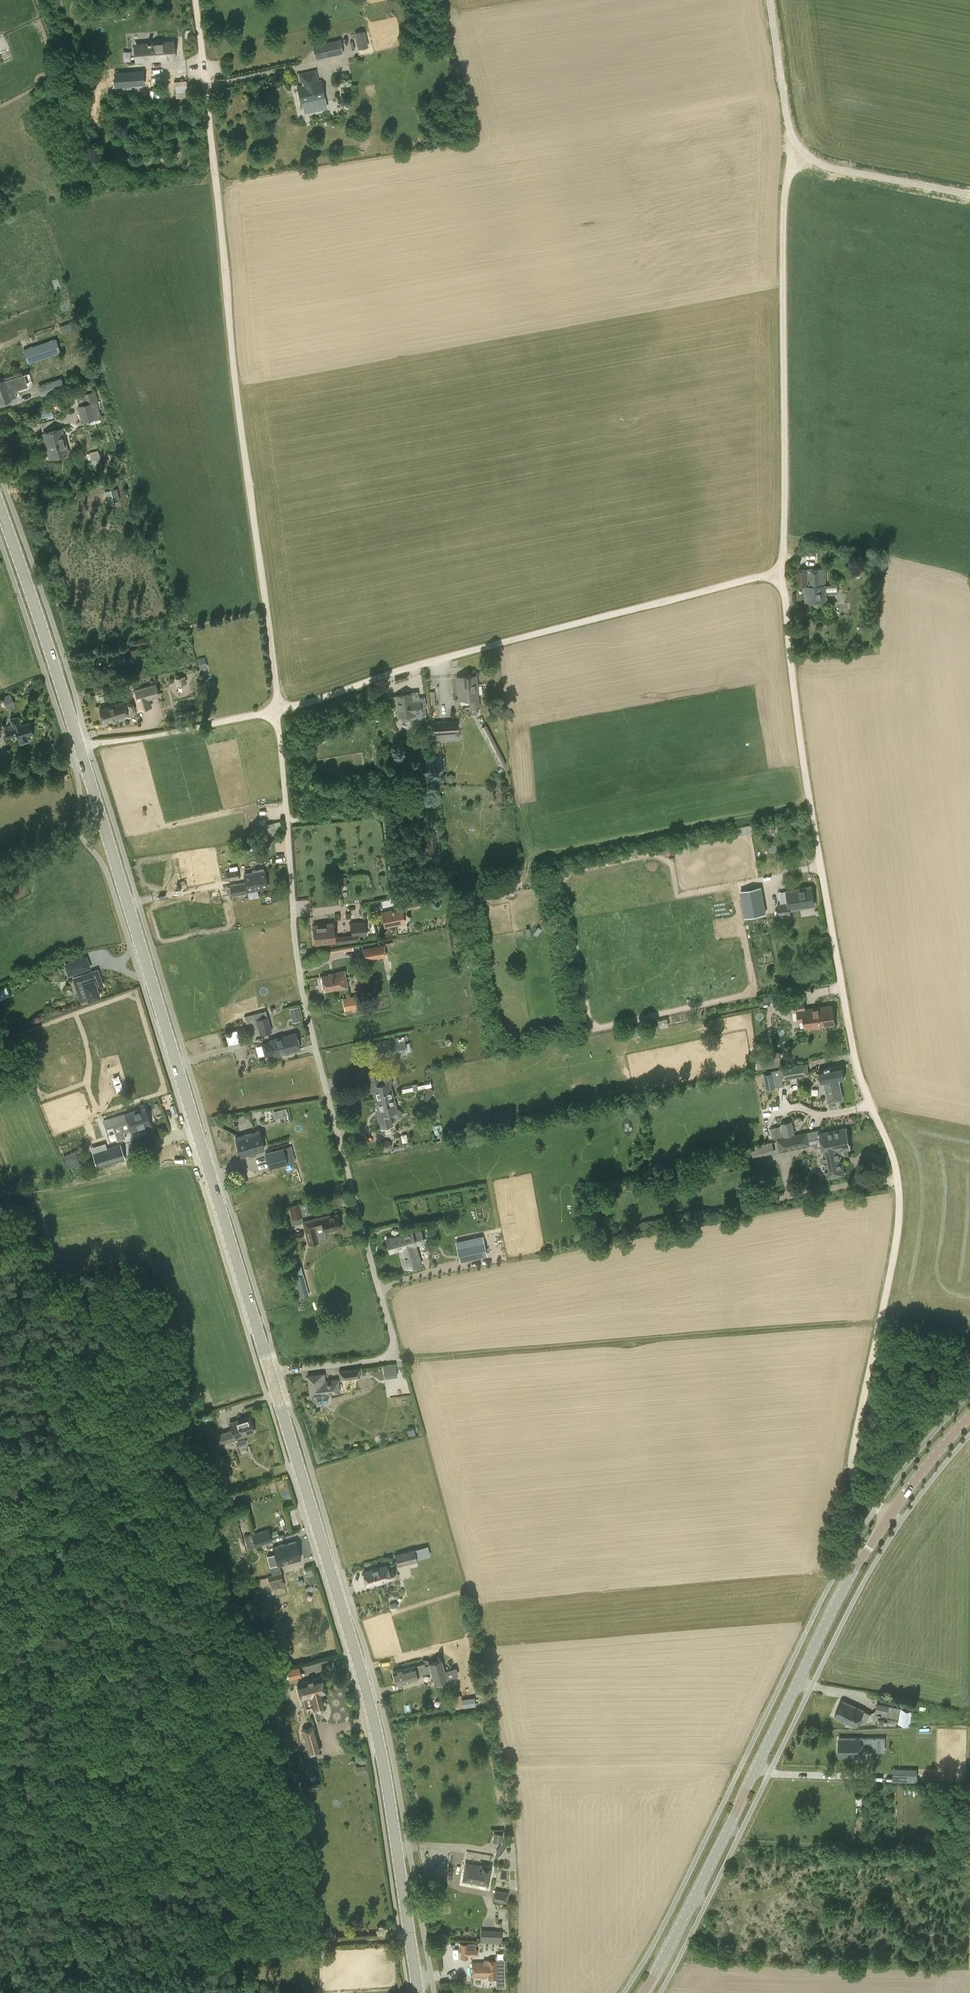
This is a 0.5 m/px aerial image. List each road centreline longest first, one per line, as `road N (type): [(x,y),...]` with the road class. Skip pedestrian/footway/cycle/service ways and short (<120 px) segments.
road 1 (track): [(890,1514),(860,1494),(851,1465),(899,1211),(897,1178),(851,1038),(780,576)]
road 2 (secondary): [(270,1374),(0,507)]
road 3 (unclassified): [(270,1374),(395,1357),(305,1005),(278,711)]
road 4 (track): [(278,711),(195,0)]
road 5 (secondary): [(644,1992),(861,1559),(969,1416)]
road 6 (secondary): [(418,1992),(372,1714),(270,1374)]
road 7 (track): [(278,711),(400,671),(780,576)]
road 8 (track): [(395,1357),(879,1325)]
road 9 (track): [(780,576),(782,217),(788,173),(800,151)]
road 10 (unclassified): [(969,194),(835,168),(800,151),(787,123),(770,0)]
road 11 (track): [(79,743),(278,711)]
road 12 (track): [(7,1193),(42,1191),(201,1147)]
road 13 (track): [(735,1843),(856,1846)]

